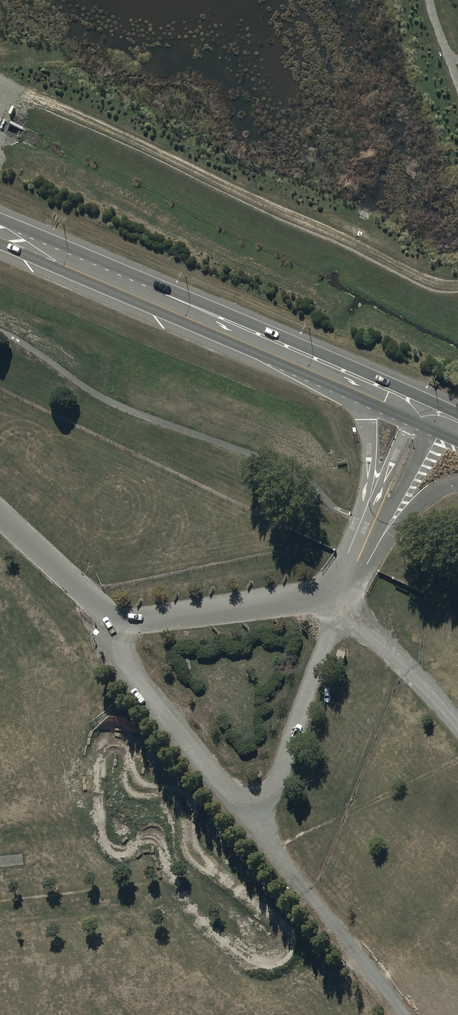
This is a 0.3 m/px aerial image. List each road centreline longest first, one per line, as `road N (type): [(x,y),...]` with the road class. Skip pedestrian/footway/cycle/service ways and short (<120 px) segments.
road 1 (primary): [(347,378),(0,232)]
road 2 (track): [(281,1014),(177,891),(0,914)]
road 3 (track): [(118,618),(118,658),(257,829)]
road 4 (track): [(332,592),(326,635),(257,829)]
road 5 (track): [(257,829),(407,1014)]
road 6 (track): [(332,592),(457,732)]
road 7 (primary): [(392,520),(357,562),(373,496)]
road 8 (primary): [(373,496),(369,437),(347,378)]

